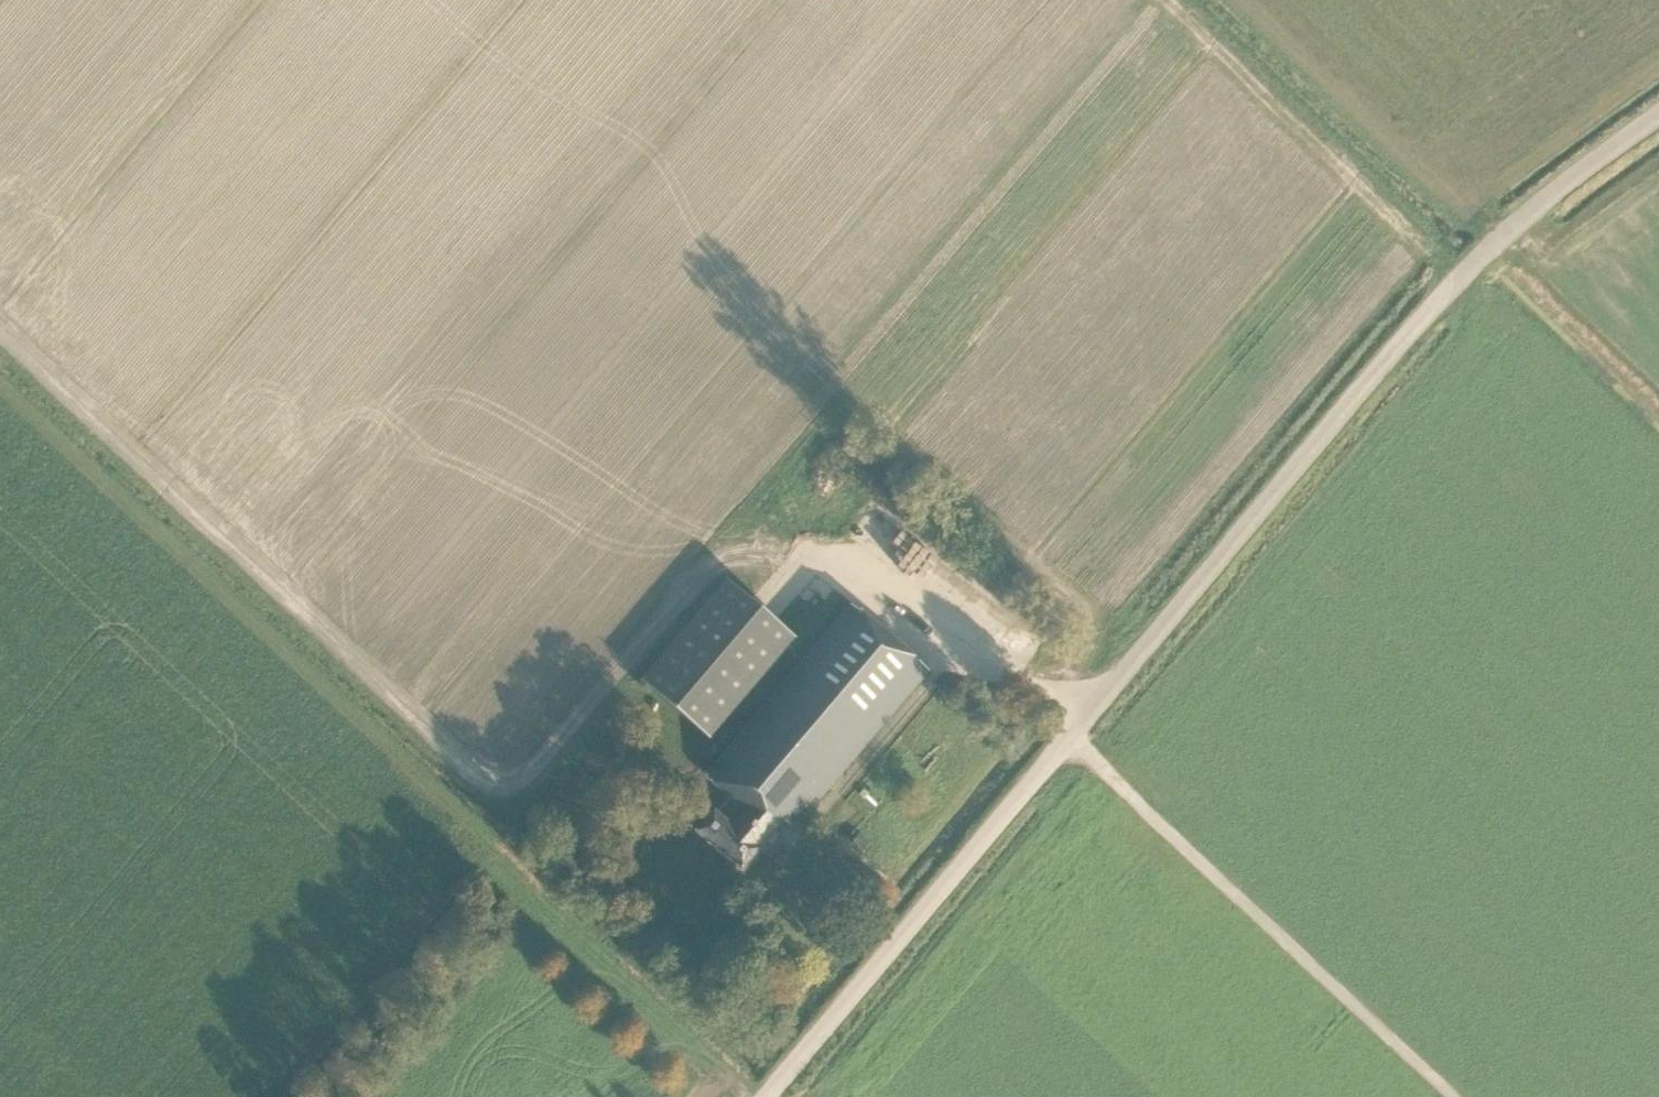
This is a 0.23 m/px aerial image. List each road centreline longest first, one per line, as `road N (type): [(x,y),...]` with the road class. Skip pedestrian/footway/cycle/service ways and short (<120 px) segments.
road 1 (unclassified): [(758,1096),(1391,354),(1542,195),(1658,111)]

